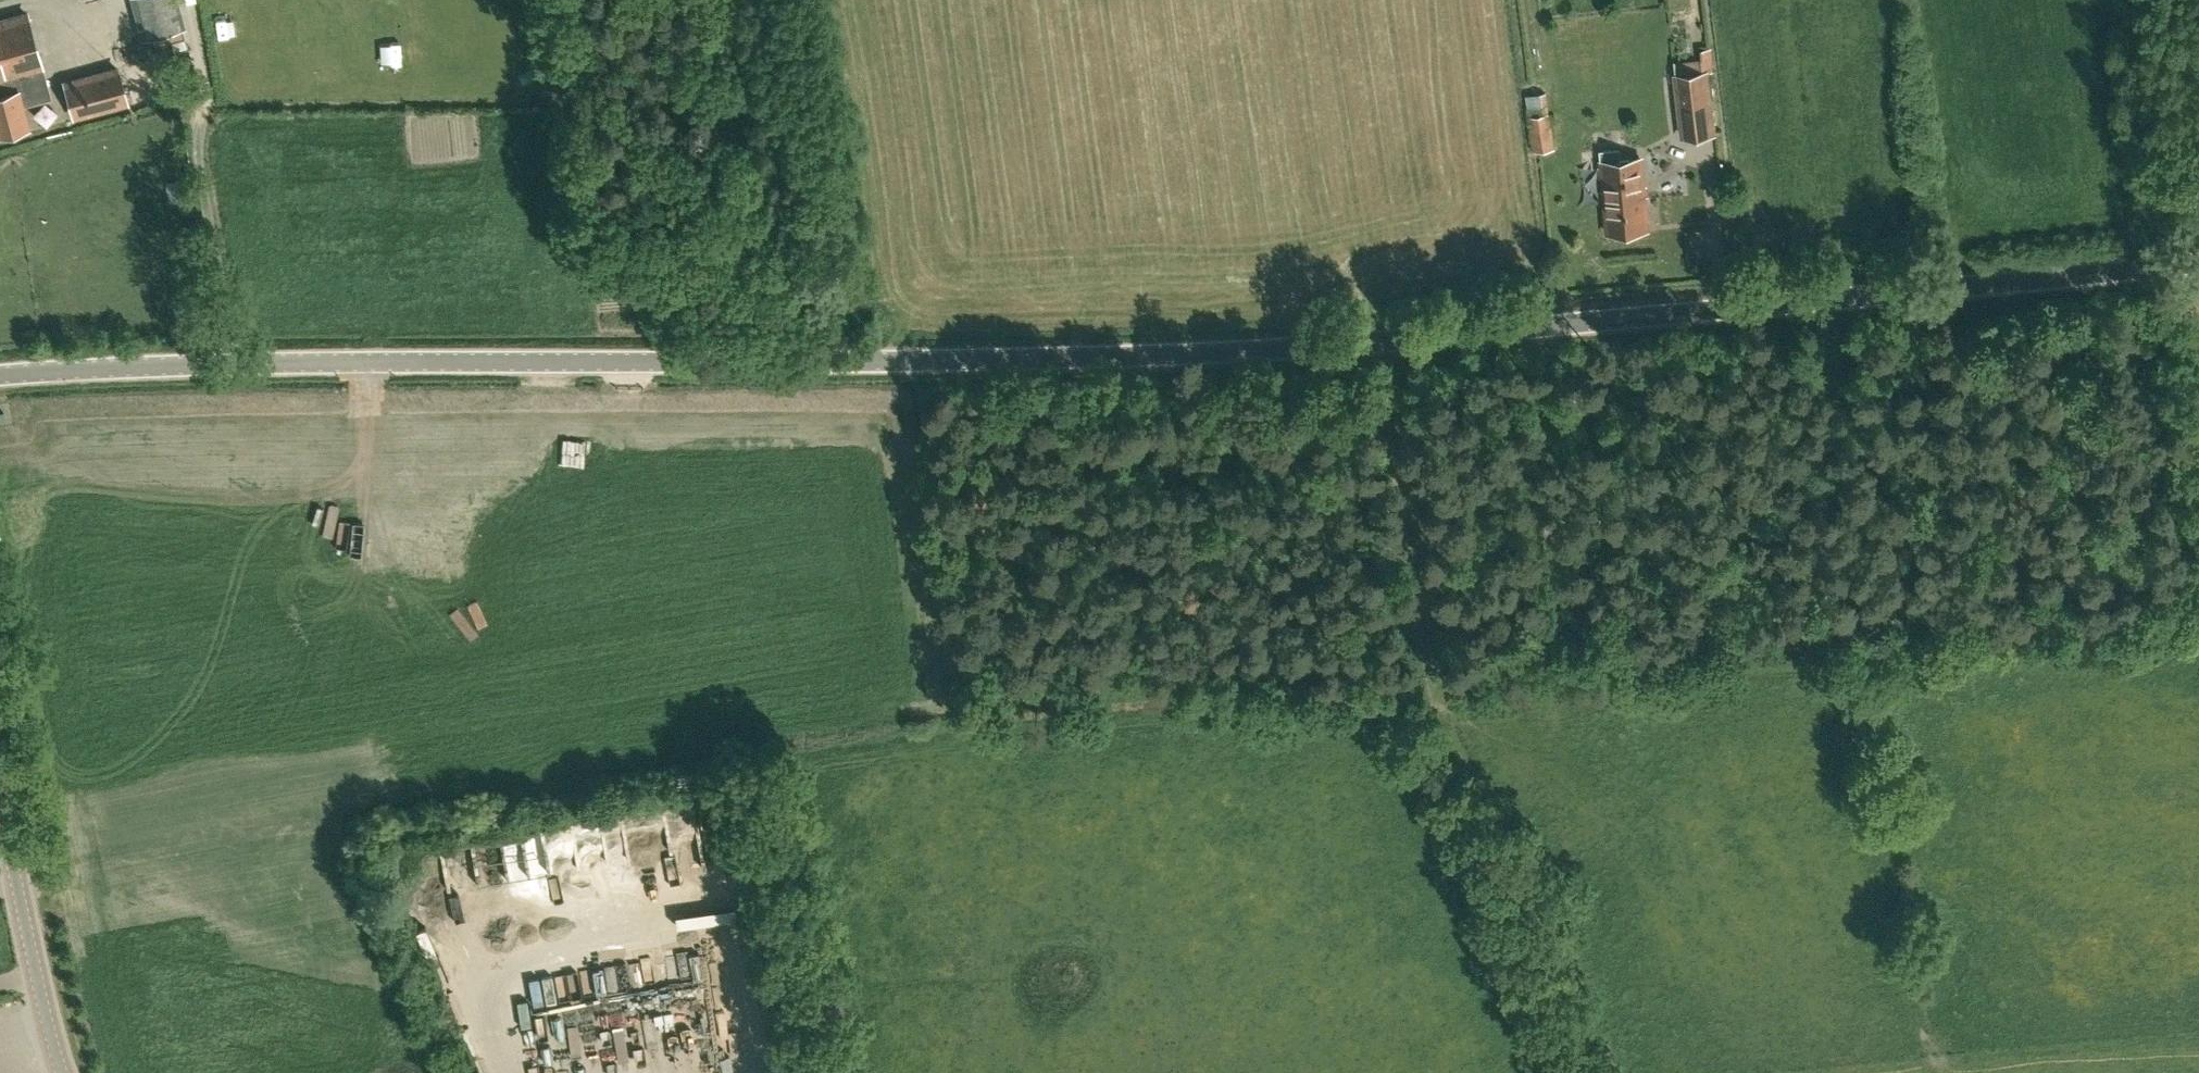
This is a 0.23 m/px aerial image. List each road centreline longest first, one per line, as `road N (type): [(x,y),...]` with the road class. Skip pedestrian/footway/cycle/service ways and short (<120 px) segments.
road 1 (unclassified): [(0,375),(231,363),(1150,356),(1372,343),(2198,258)]
road 2 (tertiary): [(62,1072),(0,813)]

